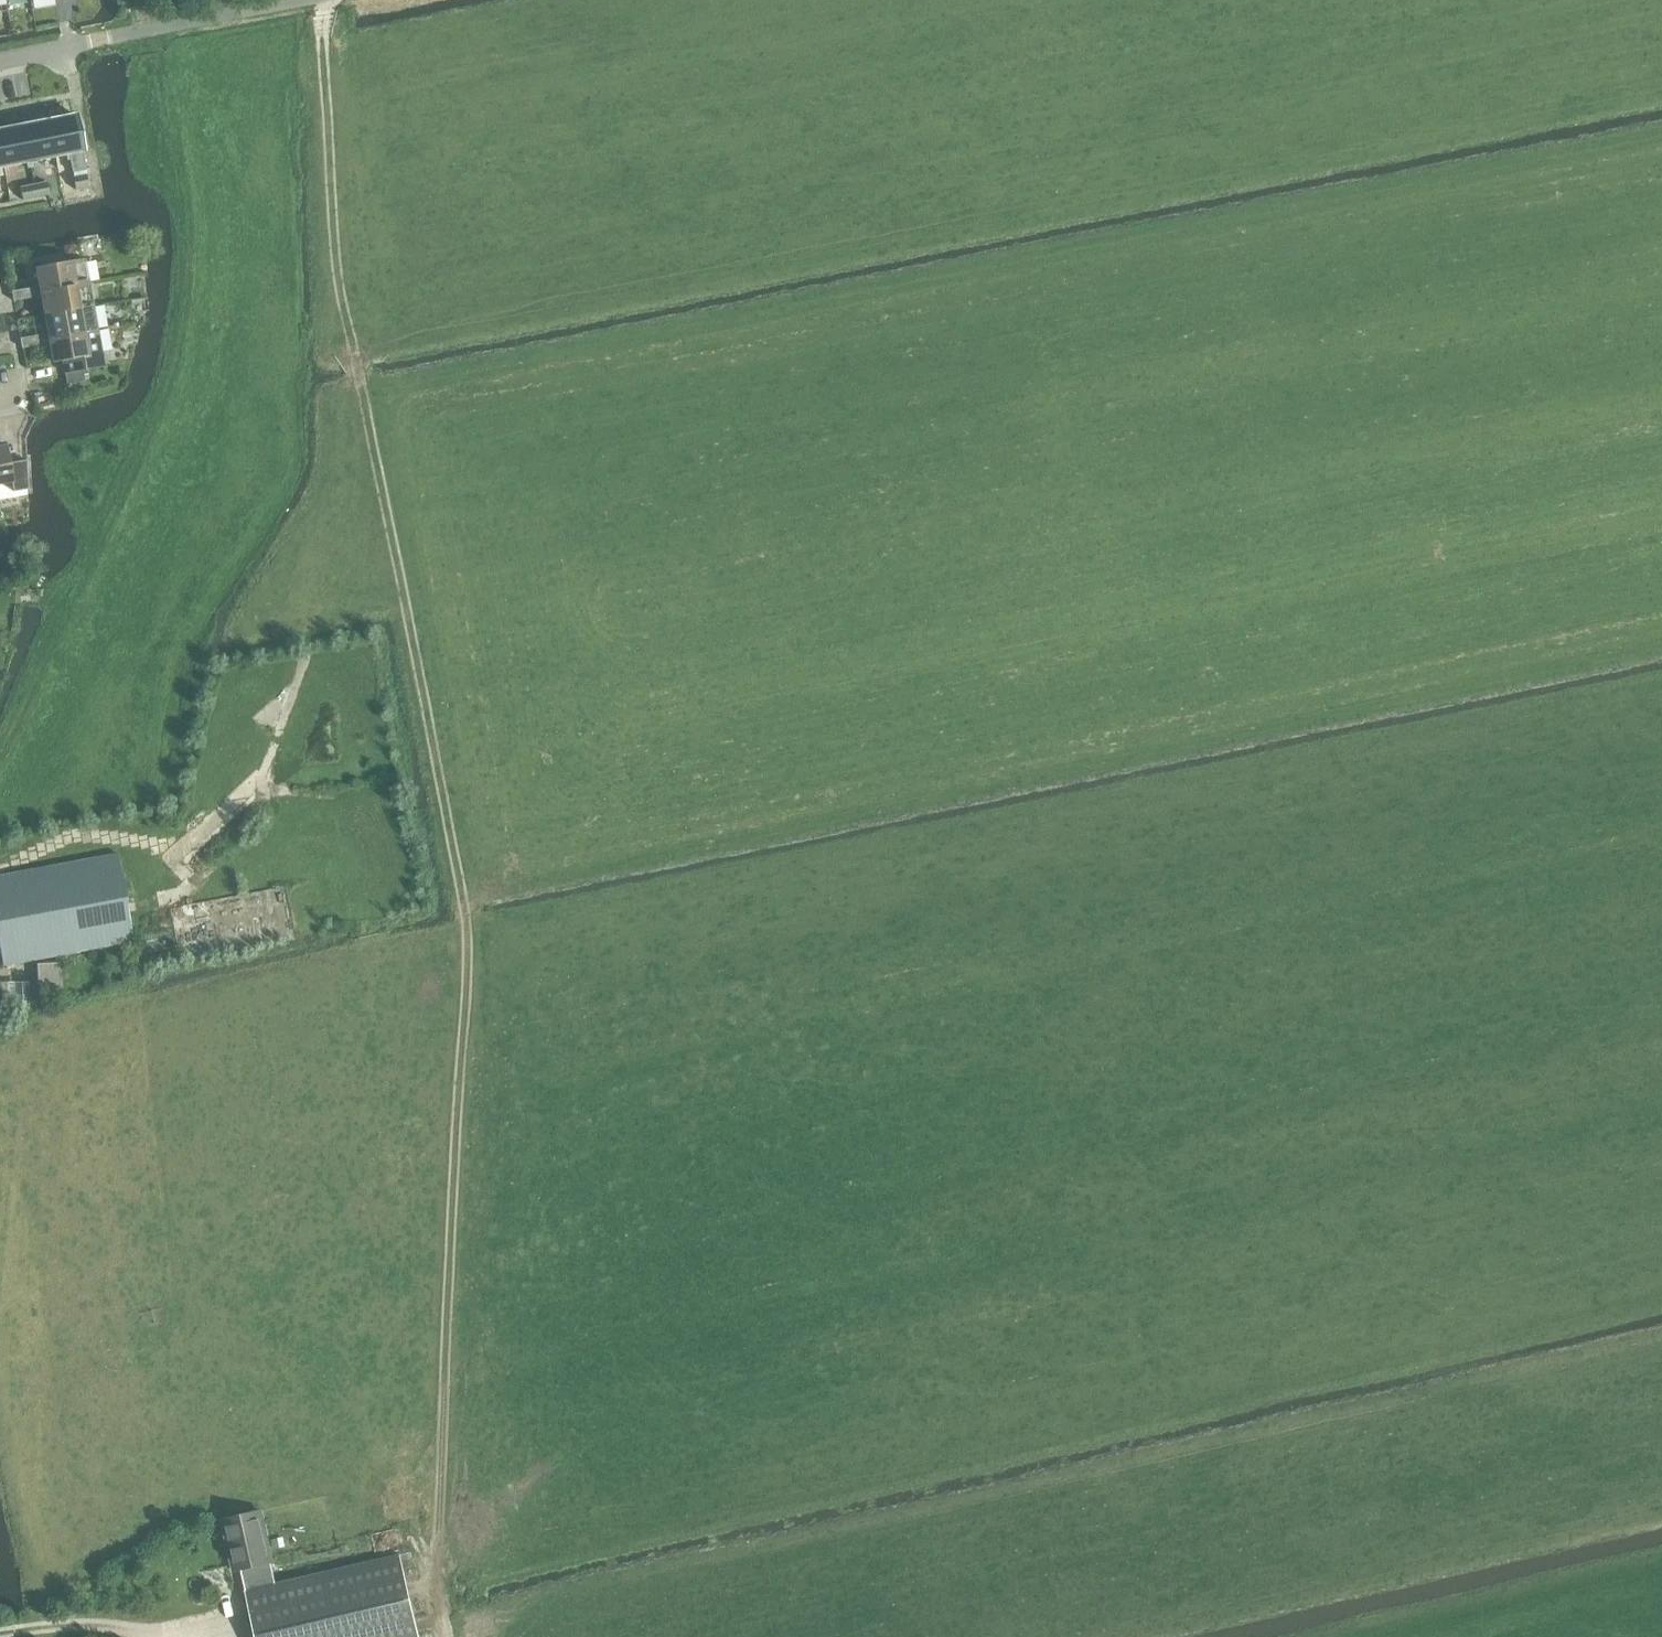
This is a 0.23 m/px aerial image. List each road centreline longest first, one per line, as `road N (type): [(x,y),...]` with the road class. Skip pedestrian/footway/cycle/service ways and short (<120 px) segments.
road 1 (track): [(452,1636),(445,1585),(469,933),(338,290),(322,0)]
road 2 (unclassified): [(81,42),(294,0)]

